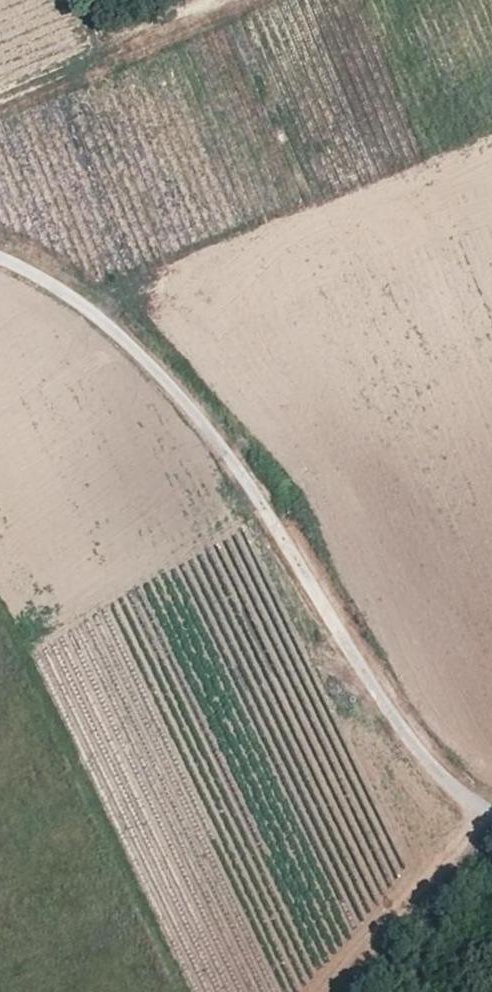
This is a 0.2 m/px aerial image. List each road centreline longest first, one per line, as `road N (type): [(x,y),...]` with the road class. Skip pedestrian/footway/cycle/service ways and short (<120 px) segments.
road 1 (unclassified): [(0,257),(72,293),(173,394),(427,769),(491,805)]

